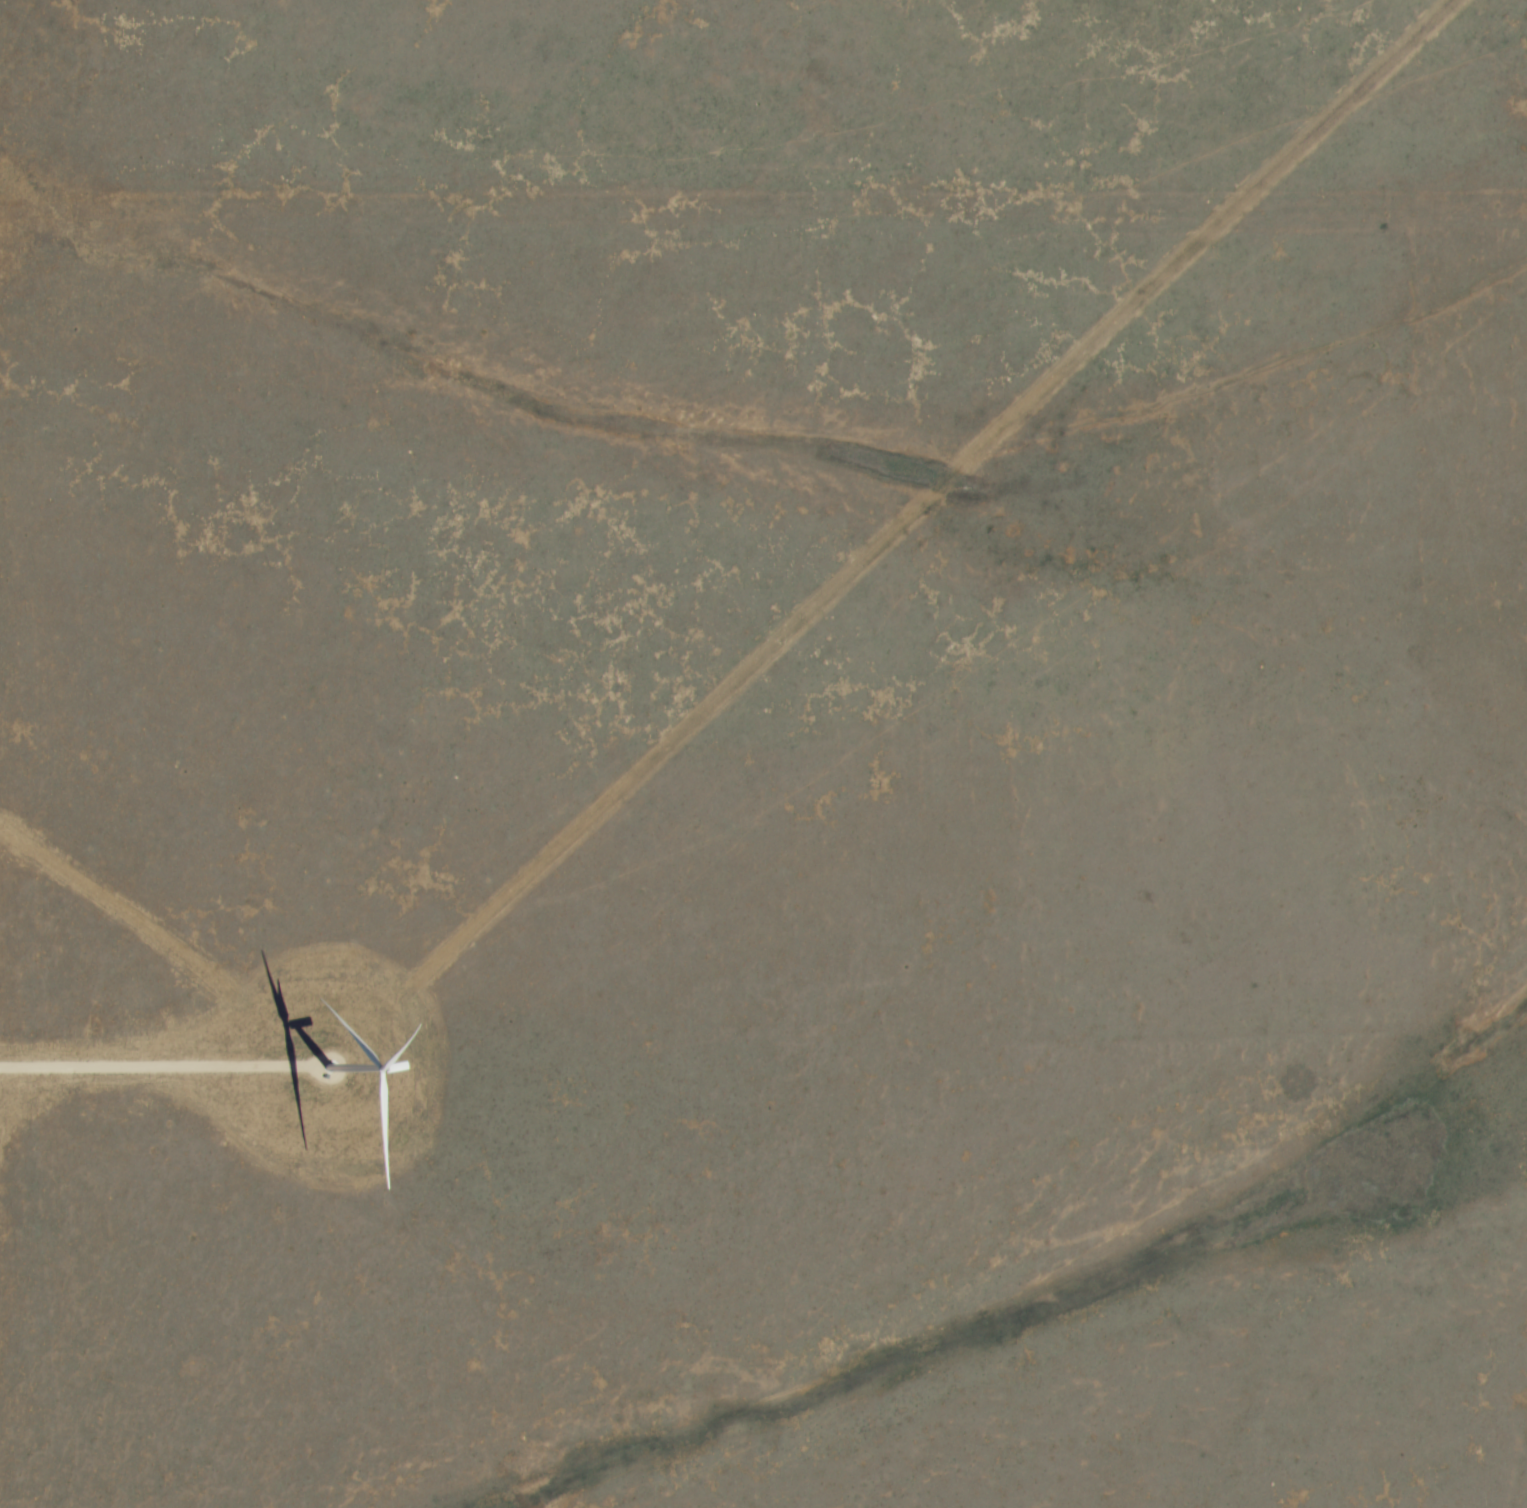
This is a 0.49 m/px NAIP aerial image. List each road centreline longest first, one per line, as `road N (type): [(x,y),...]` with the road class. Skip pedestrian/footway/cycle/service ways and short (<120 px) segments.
road 1 (track): [(309,1068),(0,1069)]

